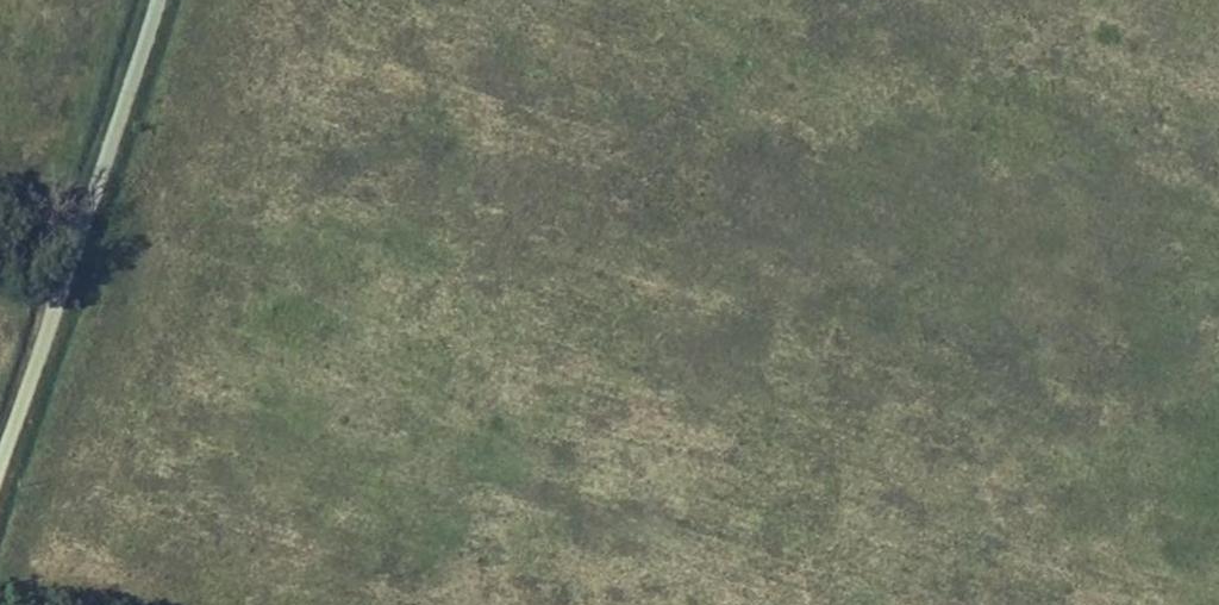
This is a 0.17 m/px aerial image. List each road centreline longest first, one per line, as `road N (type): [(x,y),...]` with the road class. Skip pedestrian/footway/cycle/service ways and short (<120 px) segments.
road 1 (unclassified): [(0,471),(155,0)]

